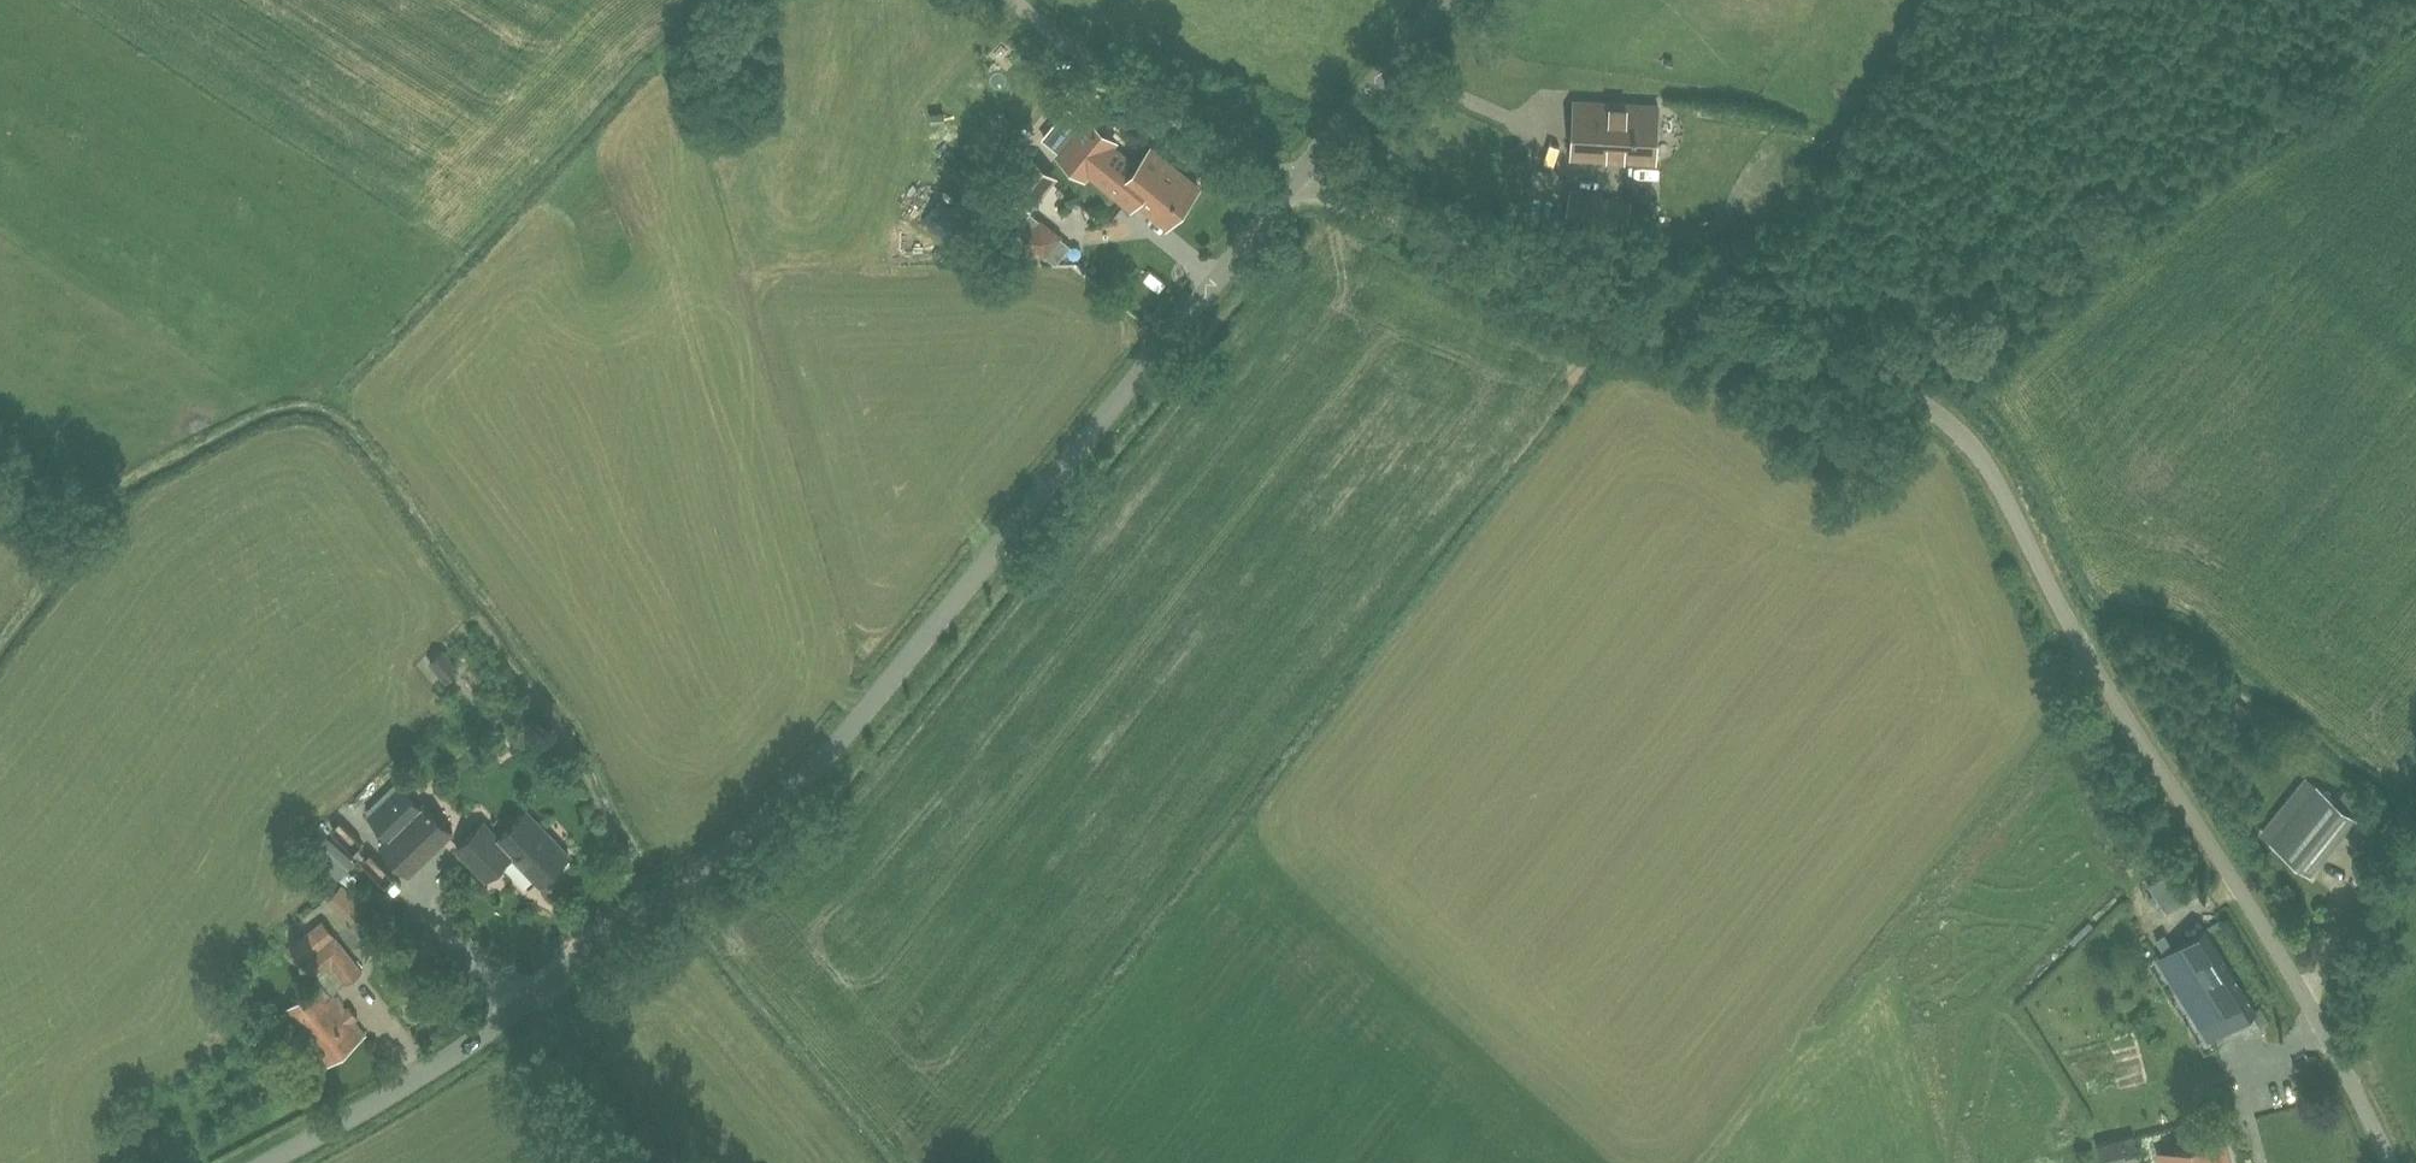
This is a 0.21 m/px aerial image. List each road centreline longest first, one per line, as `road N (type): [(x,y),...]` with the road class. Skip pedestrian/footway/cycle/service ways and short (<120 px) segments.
road 1 (unclassified): [(2394,1162),(2351,1076),(1956,415),(1899,387),(1497,267),(1297,187)]
road 2 (unclassified): [(272,1162),(488,1036),(634,923),(907,639),(1297,187)]
road 3 (unclassified): [(1297,187),(1079,51),(1022,0)]
road 4 (unclassified): [(1297,187),(1449,0)]

